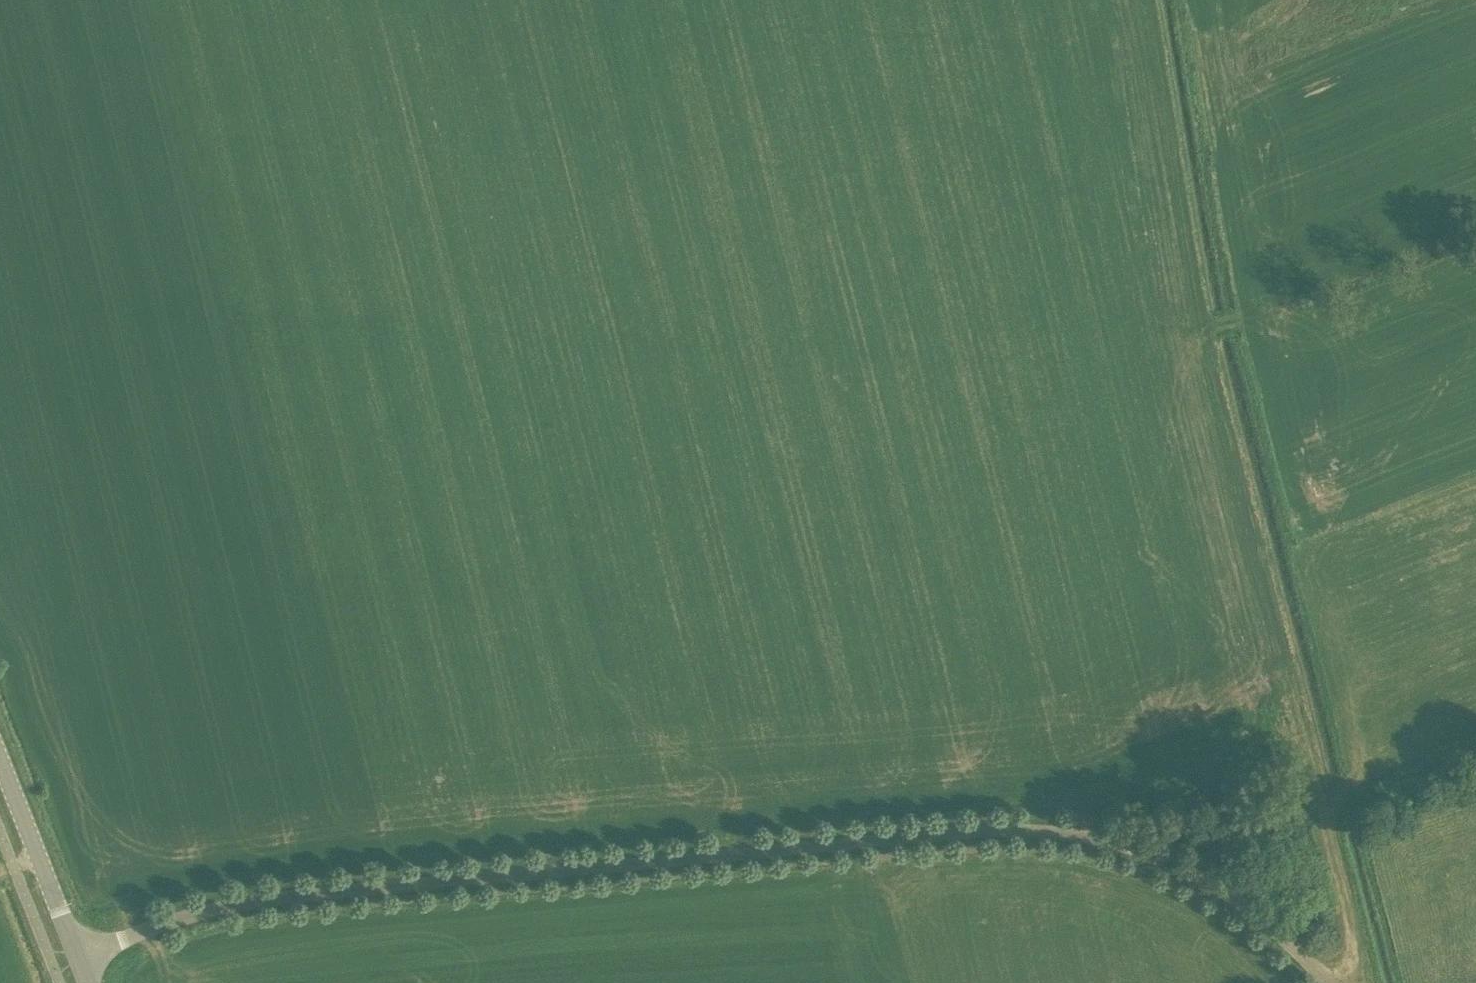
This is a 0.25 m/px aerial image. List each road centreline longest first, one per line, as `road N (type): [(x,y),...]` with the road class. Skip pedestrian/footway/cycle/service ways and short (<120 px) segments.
road 1 (unclassified): [(1327,982),(1193,872),(1108,835),(1001,823),(270,897),(77,954)]
road 2 (tertiary): [(77,954),(0,762)]

